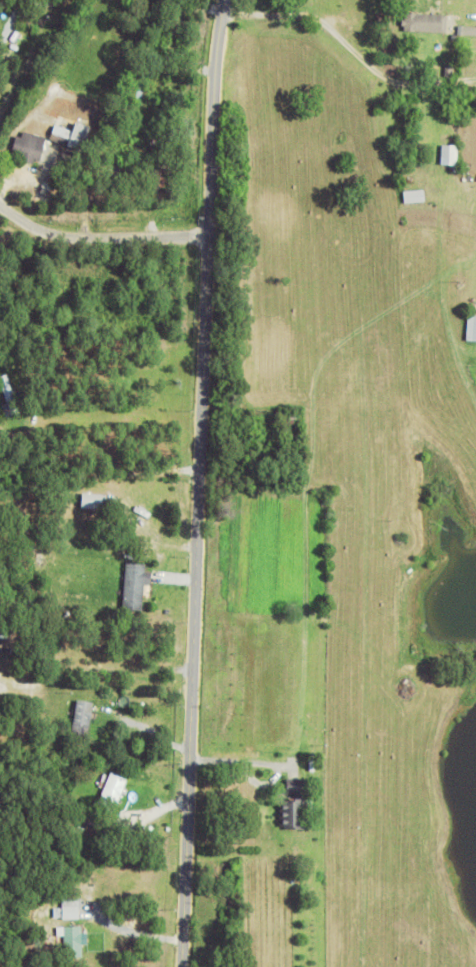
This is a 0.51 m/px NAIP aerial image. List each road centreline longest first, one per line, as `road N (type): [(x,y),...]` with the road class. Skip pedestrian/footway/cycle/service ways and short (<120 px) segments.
road 1 (tertiary): [(185,966),(217,79),(228,0)]
road 2 (residential): [(211,235),(54,233),(0,204)]

